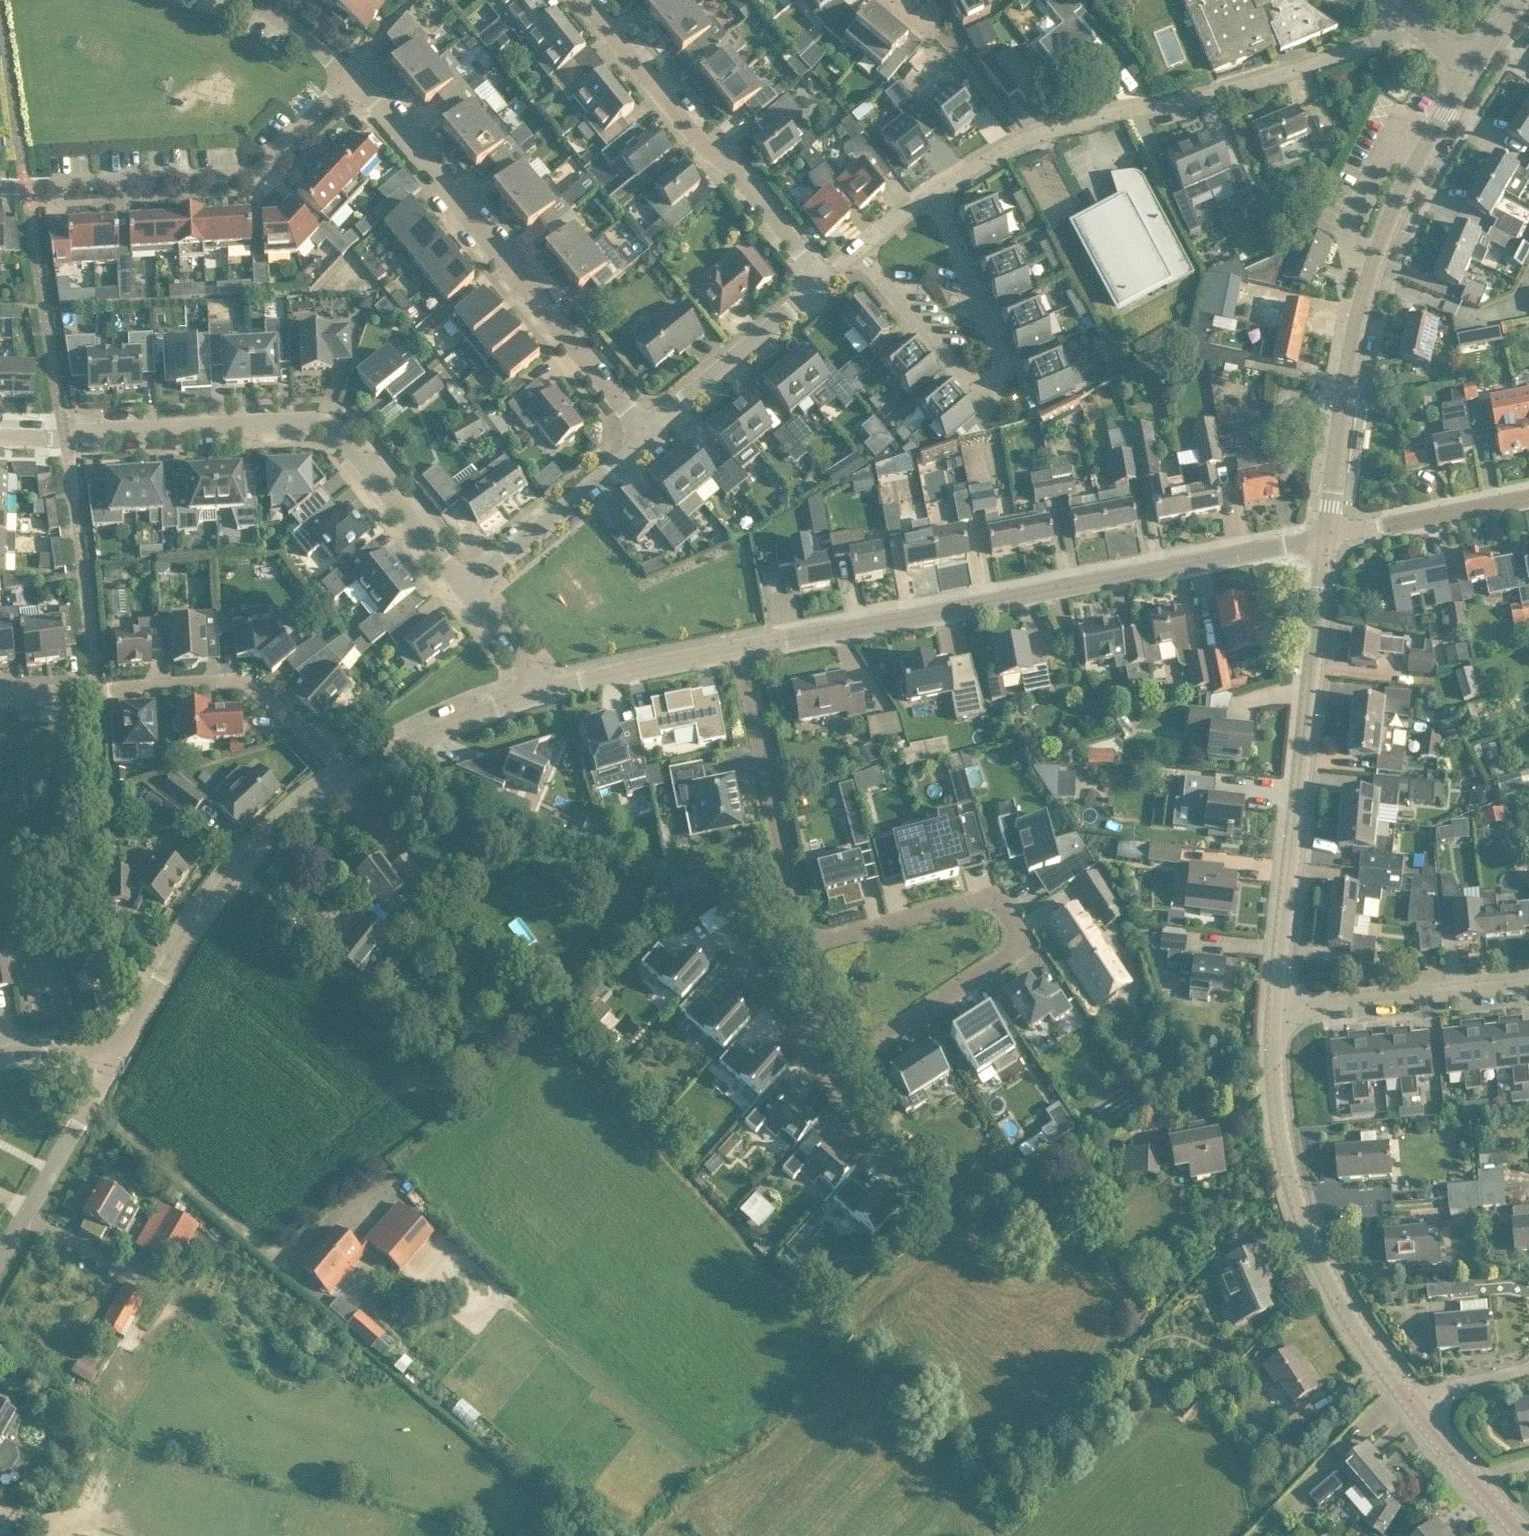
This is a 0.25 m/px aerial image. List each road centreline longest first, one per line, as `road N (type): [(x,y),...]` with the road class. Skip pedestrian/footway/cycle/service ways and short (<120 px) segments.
road 1 (residential): [(651,437),(824,282),(591,0)]
road 2 (tertiary): [(742,649),(1326,539)]
road 3 (residential): [(937,193),(1051,128),(1183,102),(1419,32)]
road 4 (tertiary): [(1326,539),(1353,345),(1372,273),(1391,222),(1476,70)]
road 5 (tertiary): [(1277,1015),(1326,539)]
road 6 (residential): [(651,437),(351,75)]
road 7 (residential): [(467,597),(324,422),(84,435)]
road 8 (tertiary): [(1413,1408),(1360,1340),(1298,1208),(1278,1128),(1277,1015)]
road 9 (residential): [(937,193),(1000,366),(993,385),(967,387),(859,249)]
road 10 (residential): [(351,75),(269,163),(249,174),(0,186)]
road 11 (tertiary): [(107,1074),(175,955),(243,863),(349,774)]
road 12 (unclassified): [(809,943),(856,1051),(1021,950),(995,903)]
road 13 (unclassified): [(742,649),(809,943)]
road 14 (residential): [(349,774),(256,688),(239,683),(114,691)]
road 15 (residential): [(1277,1015),(1528,994)]
road 16 (residential): [(467,597),(651,437)]
road 17 (unclassified): [(0,1265),(107,1074)]
road 18 (tertiary): [(349,774),(544,690)]
road 19 (residential): [(1326,539),(1528,505)]
road 20 (tertiary): [(544,690),(742,649)]
road 21 (unclassified): [(995,903),(809,943)]
road 22 (tertiary): [(1527,1535),(1413,1408)]
road 23 (residential): [(246,0),(282,18),(351,75)]
road 24 (residential): [(544,690),(467,597)]
road 25 (residential): [(1413,1408),(1528,1372)]

